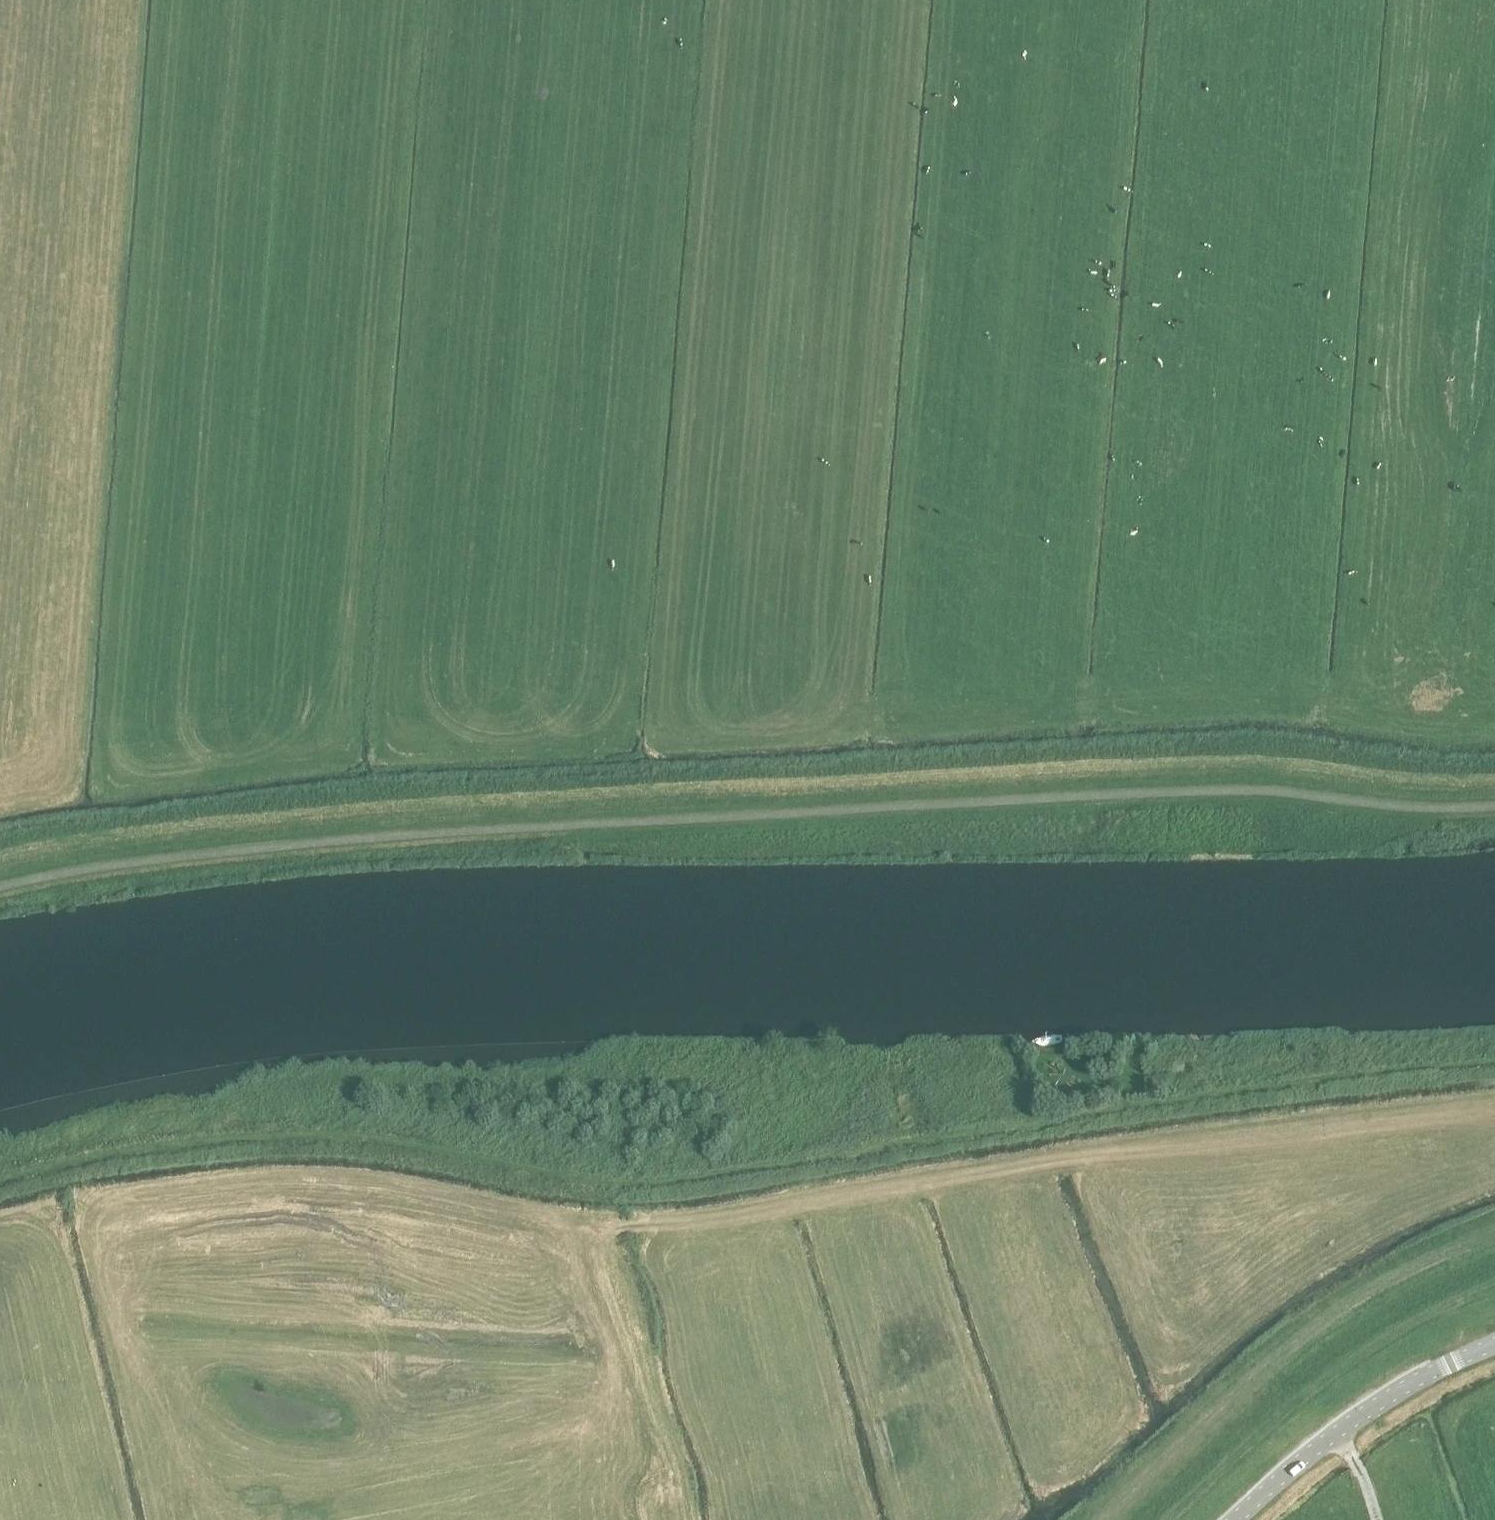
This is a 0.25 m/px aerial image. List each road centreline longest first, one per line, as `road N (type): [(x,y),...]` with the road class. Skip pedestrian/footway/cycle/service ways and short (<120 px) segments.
road 1 (track): [(586,1227),(691,1225),(1052,1159),(1494,1112)]
road 2 (track): [(1494,1236),(1392,1280),(1271,1364),(1106,1519)]
road 3 (tertiary): [(1236,1519),(1358,1415),(1494,1342)]

